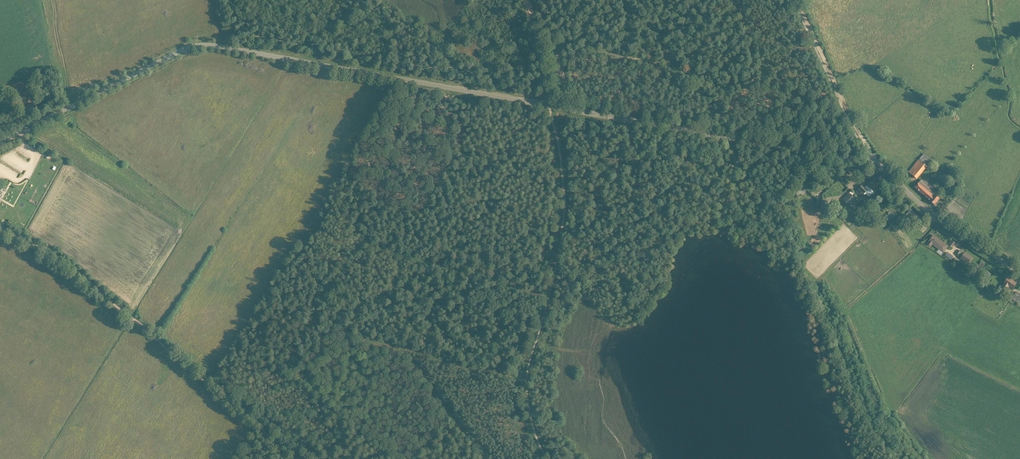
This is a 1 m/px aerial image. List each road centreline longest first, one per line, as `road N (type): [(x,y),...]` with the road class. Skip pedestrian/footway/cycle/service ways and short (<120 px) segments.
road 1 (tertiary): [(0,142),(197,46),(551,106)]
road 2 (track): [(297,458),(66,263),(0,227)]
road 3 (tertiary): [(551,106),(871,162)]
road 4 (track): [(547,458),(527,388),(557,264)]
road 5 (tertiary): [(1019,272),(937,219),(871,162)]
road 6 (track): [(871,162),(797,0)]
road 7 (track): [(557,264),(565,196),(551,106)]

